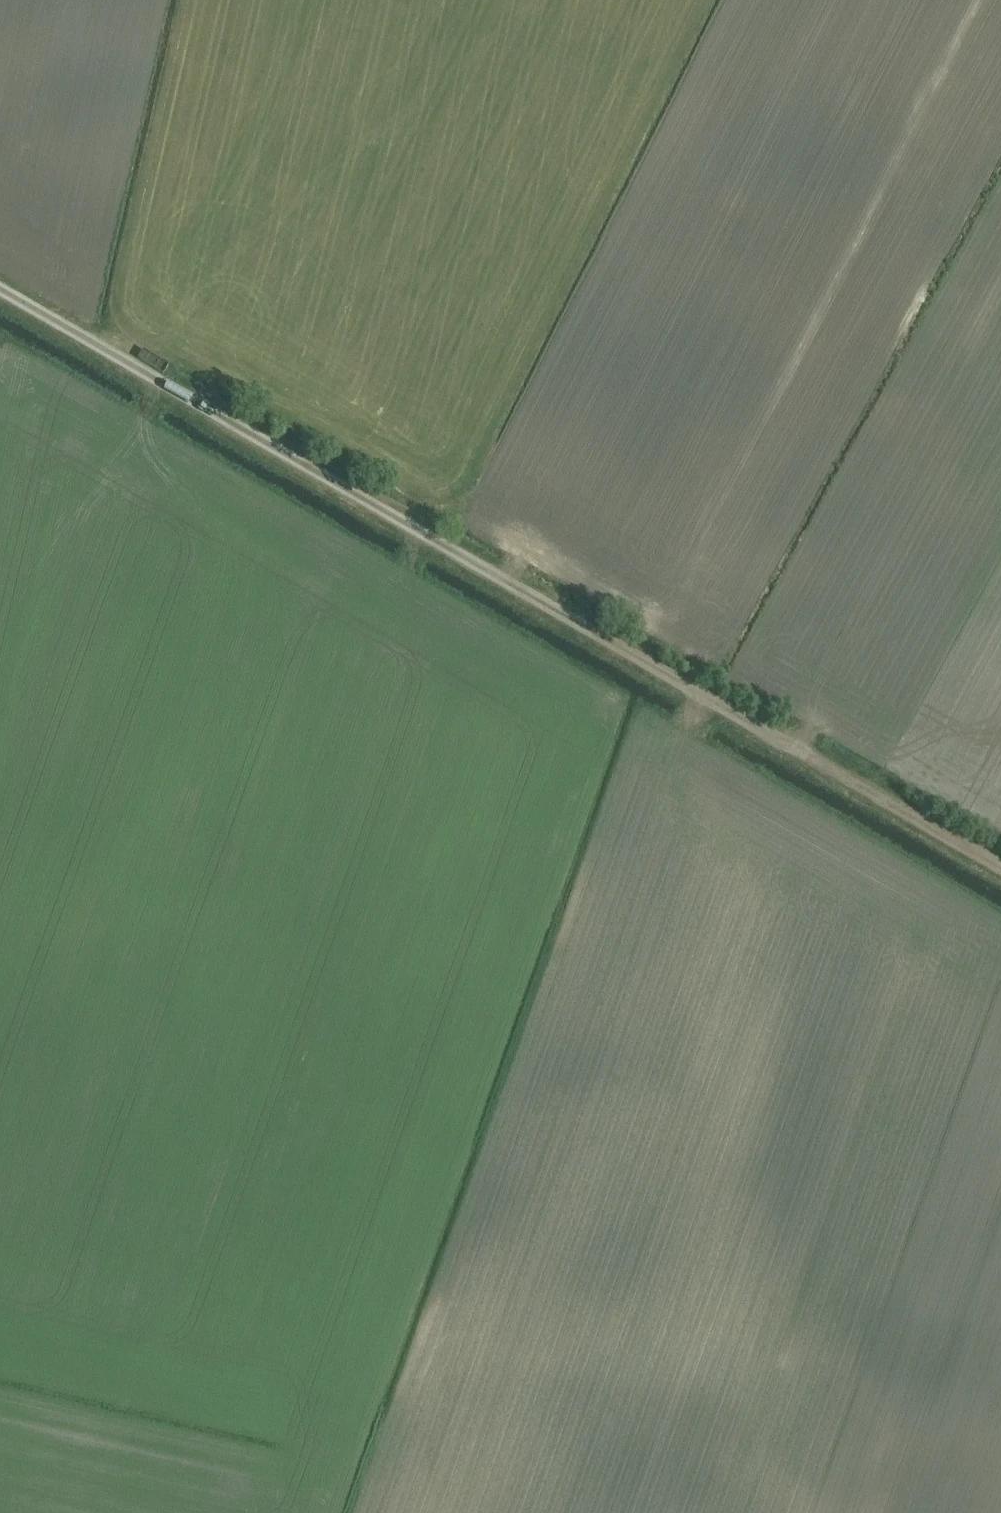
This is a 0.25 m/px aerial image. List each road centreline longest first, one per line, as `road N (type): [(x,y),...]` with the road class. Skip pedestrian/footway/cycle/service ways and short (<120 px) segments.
road 1 (track): [(0,288),(1000,868)]

